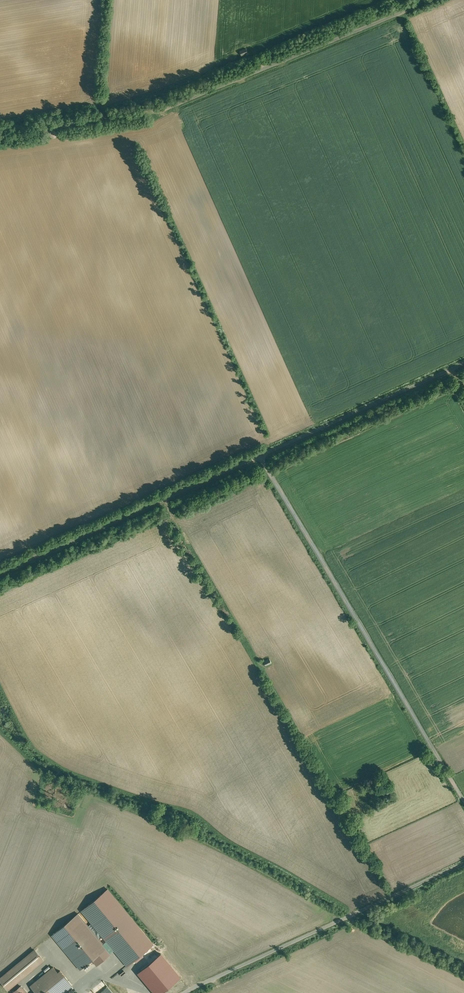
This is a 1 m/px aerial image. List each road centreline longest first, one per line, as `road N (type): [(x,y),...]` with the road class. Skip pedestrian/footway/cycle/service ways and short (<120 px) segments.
road 1 (residential): [(463,363),(0,573)]
road 2 (unclassified): [(0,132),(159,105),(419,0)]
road 3 (track): [(463,803),(259,456)]
road 4 (track): [(165,499),(331,779)]
road 5 (residential): [(463,863),(188,992)]

